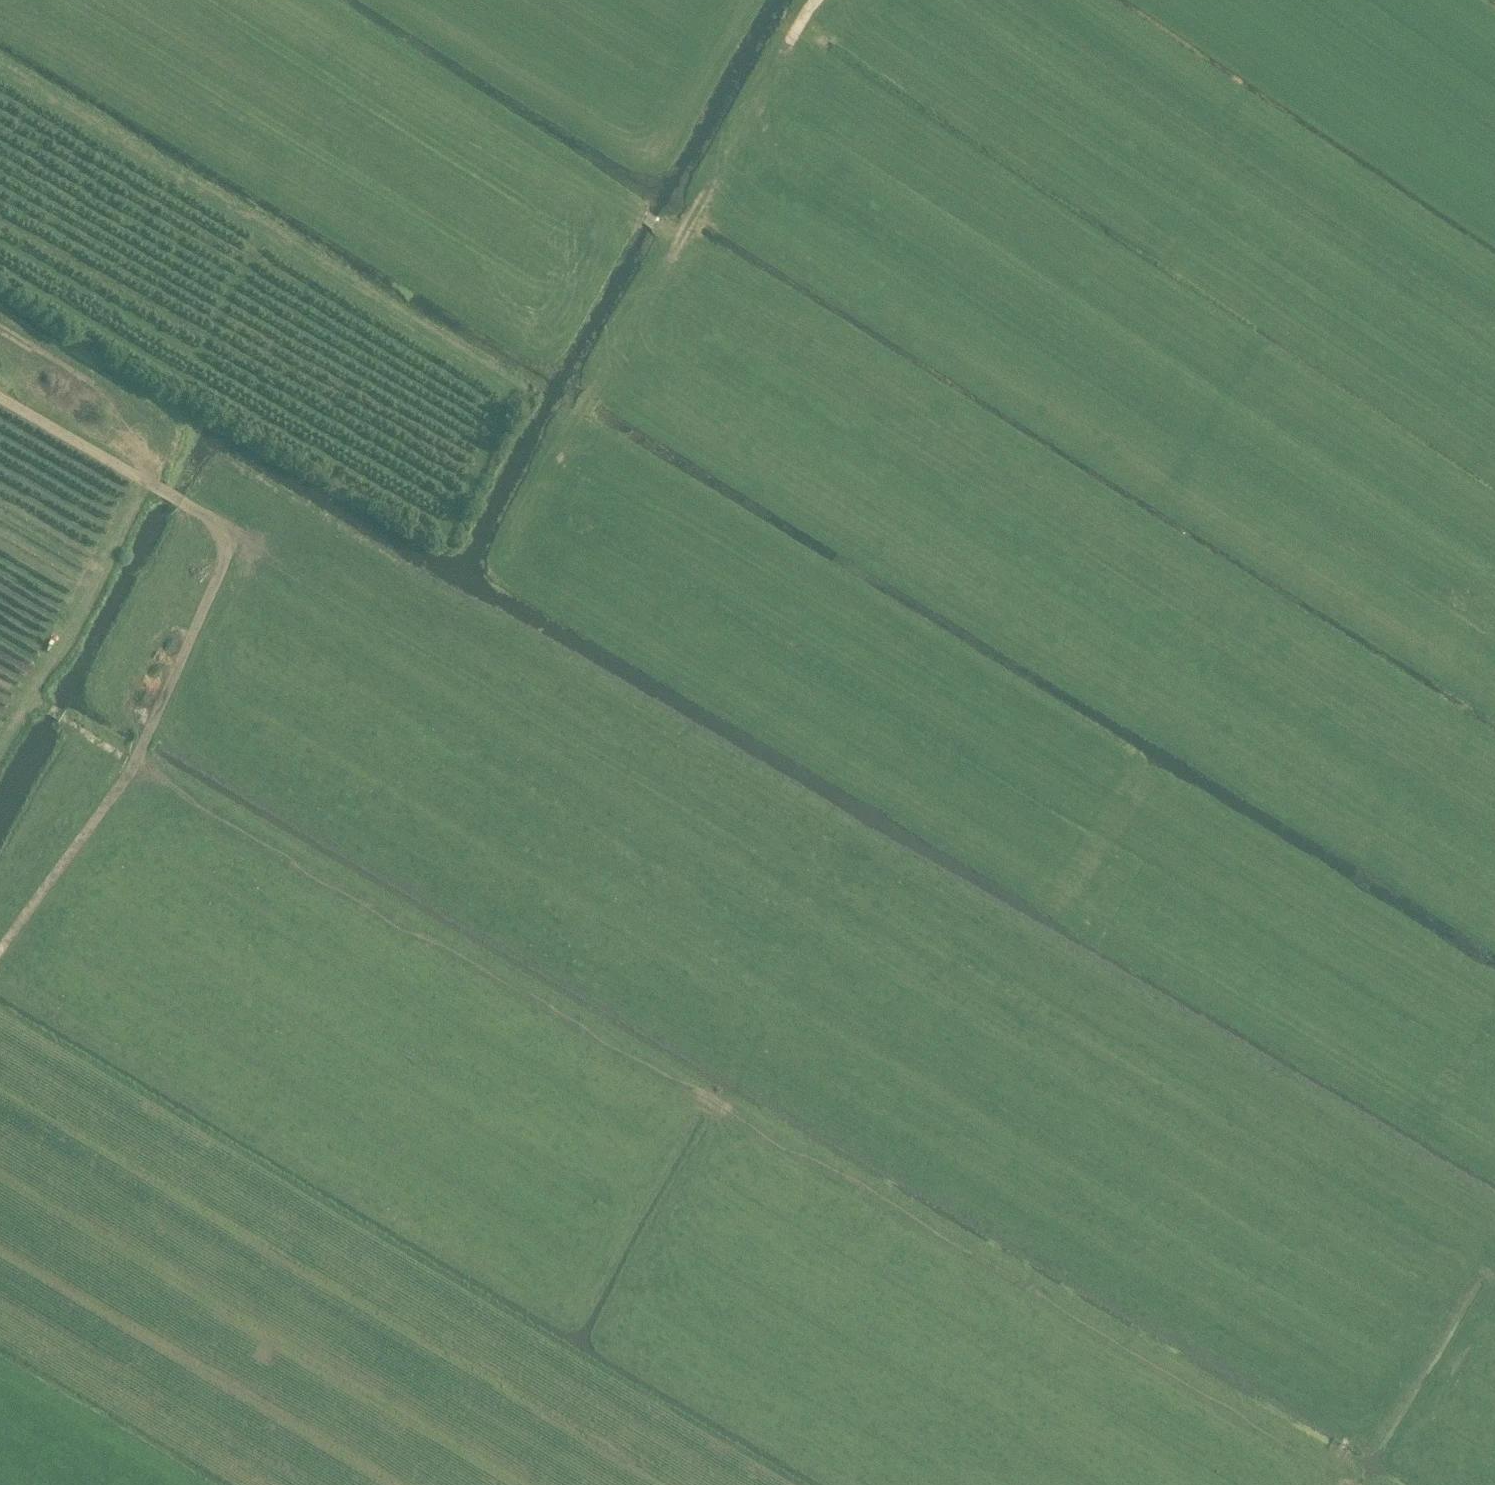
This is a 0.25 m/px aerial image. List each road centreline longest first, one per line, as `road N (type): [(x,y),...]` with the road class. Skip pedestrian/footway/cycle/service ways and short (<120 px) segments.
road 1 (track): [(0,404),(201,522),(223,544),(223,572),(143,753),(0,952)]
road 2 (track): [(572,435),(817,0)]

